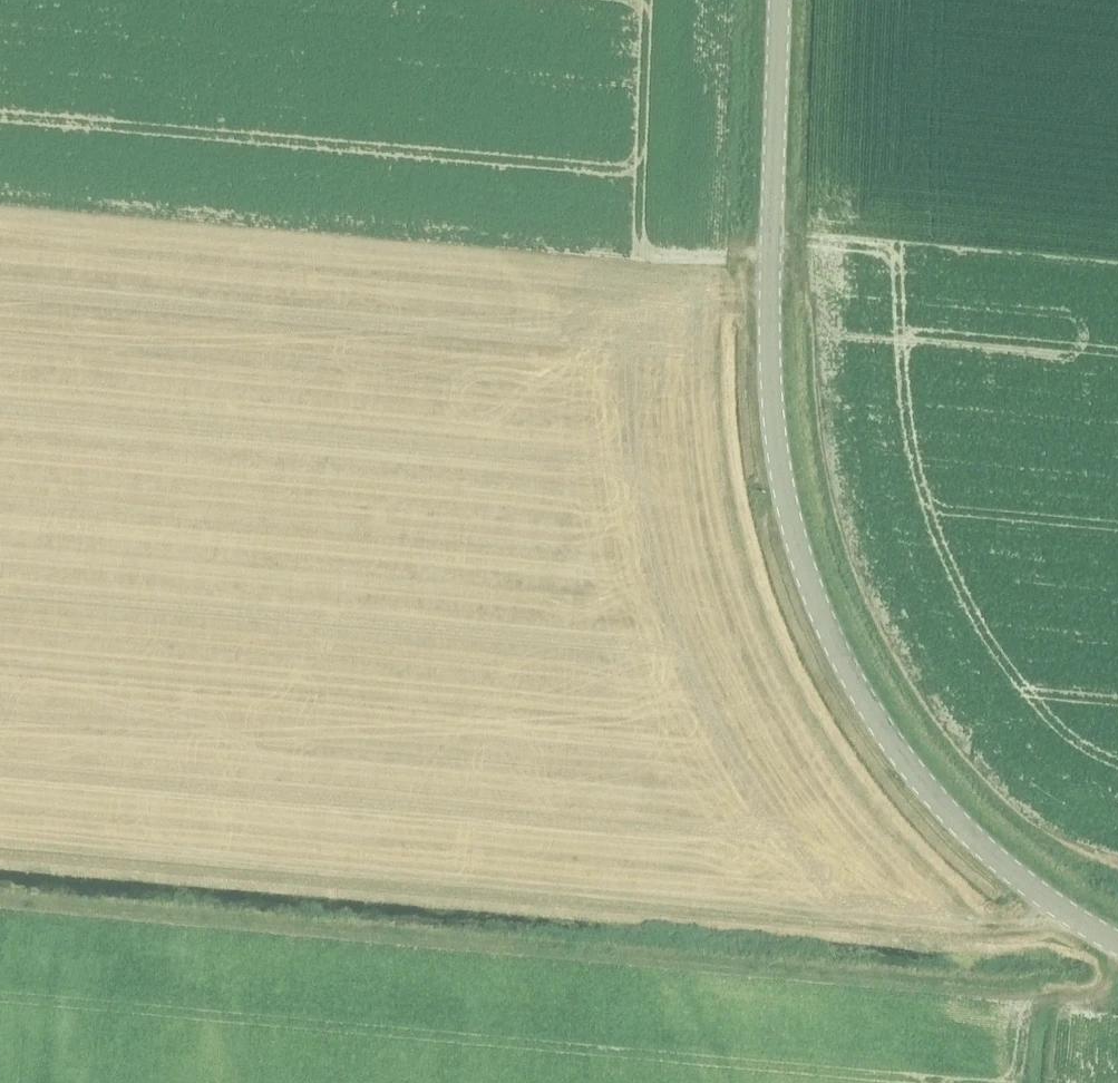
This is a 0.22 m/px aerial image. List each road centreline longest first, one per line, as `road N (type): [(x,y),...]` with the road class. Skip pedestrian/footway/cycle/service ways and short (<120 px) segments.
road 1 (tertiary): [(1117,941),(1010,870),(930,792),(881,727),(819,613),(793,532),(770,391),(778,0)]

